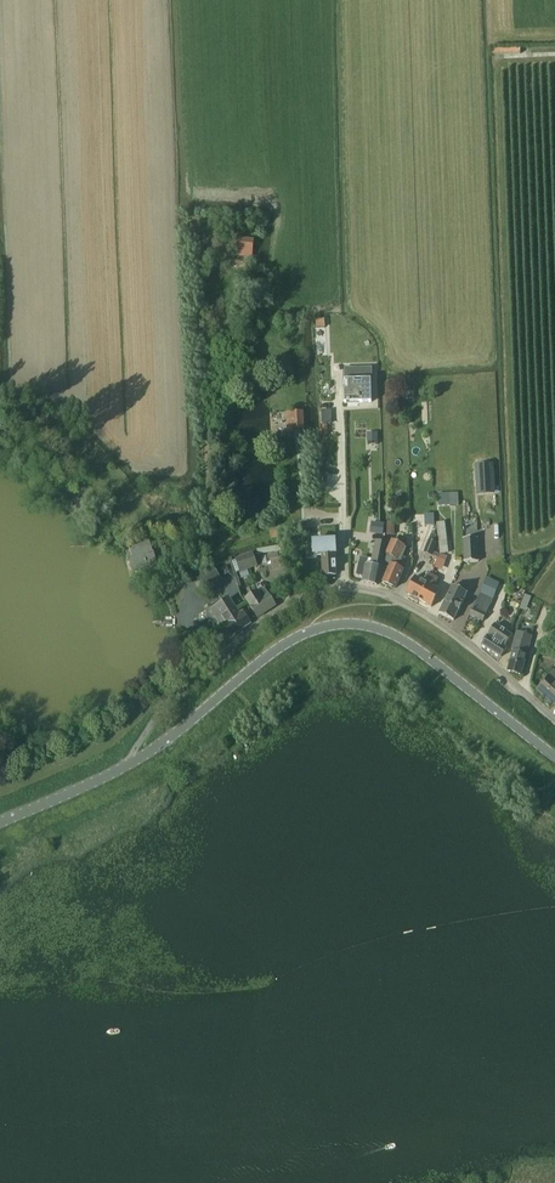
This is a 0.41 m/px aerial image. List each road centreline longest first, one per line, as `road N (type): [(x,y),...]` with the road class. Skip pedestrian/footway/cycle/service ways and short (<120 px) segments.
road 1 (tertiary): [(554,758),(399,638),(335,625),(281,646),(125,768),(0,827)]
road 2 (residential): [(236,639),(307,594),(373,591),(457,637),(554,721)]

